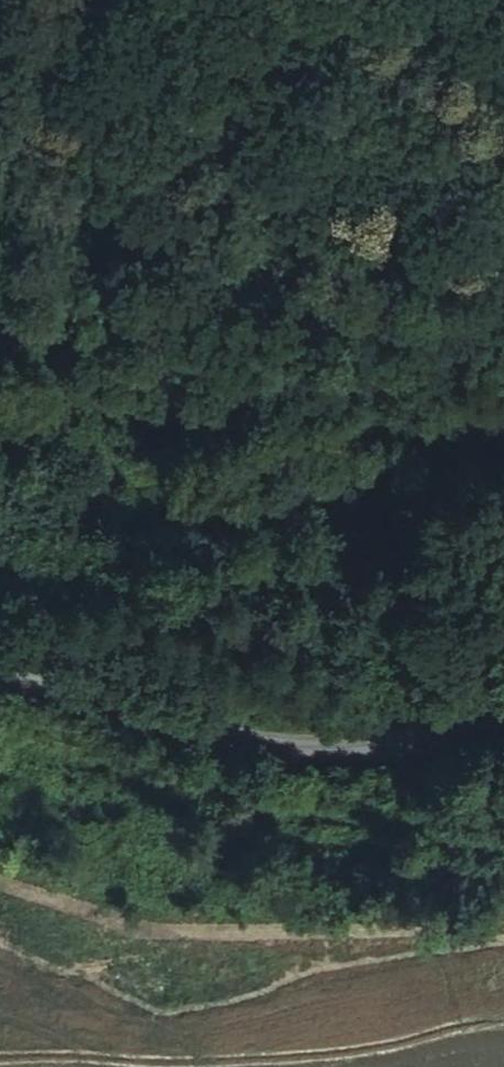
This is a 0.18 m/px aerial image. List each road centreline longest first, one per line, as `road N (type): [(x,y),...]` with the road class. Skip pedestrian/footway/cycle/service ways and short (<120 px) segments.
road 1 (track): [(503,409),(313,489),(118,468),(0,426)]
road 2 (tertiary): [(0,662),(187,722),(351,750),(443,742),(503,720)]

